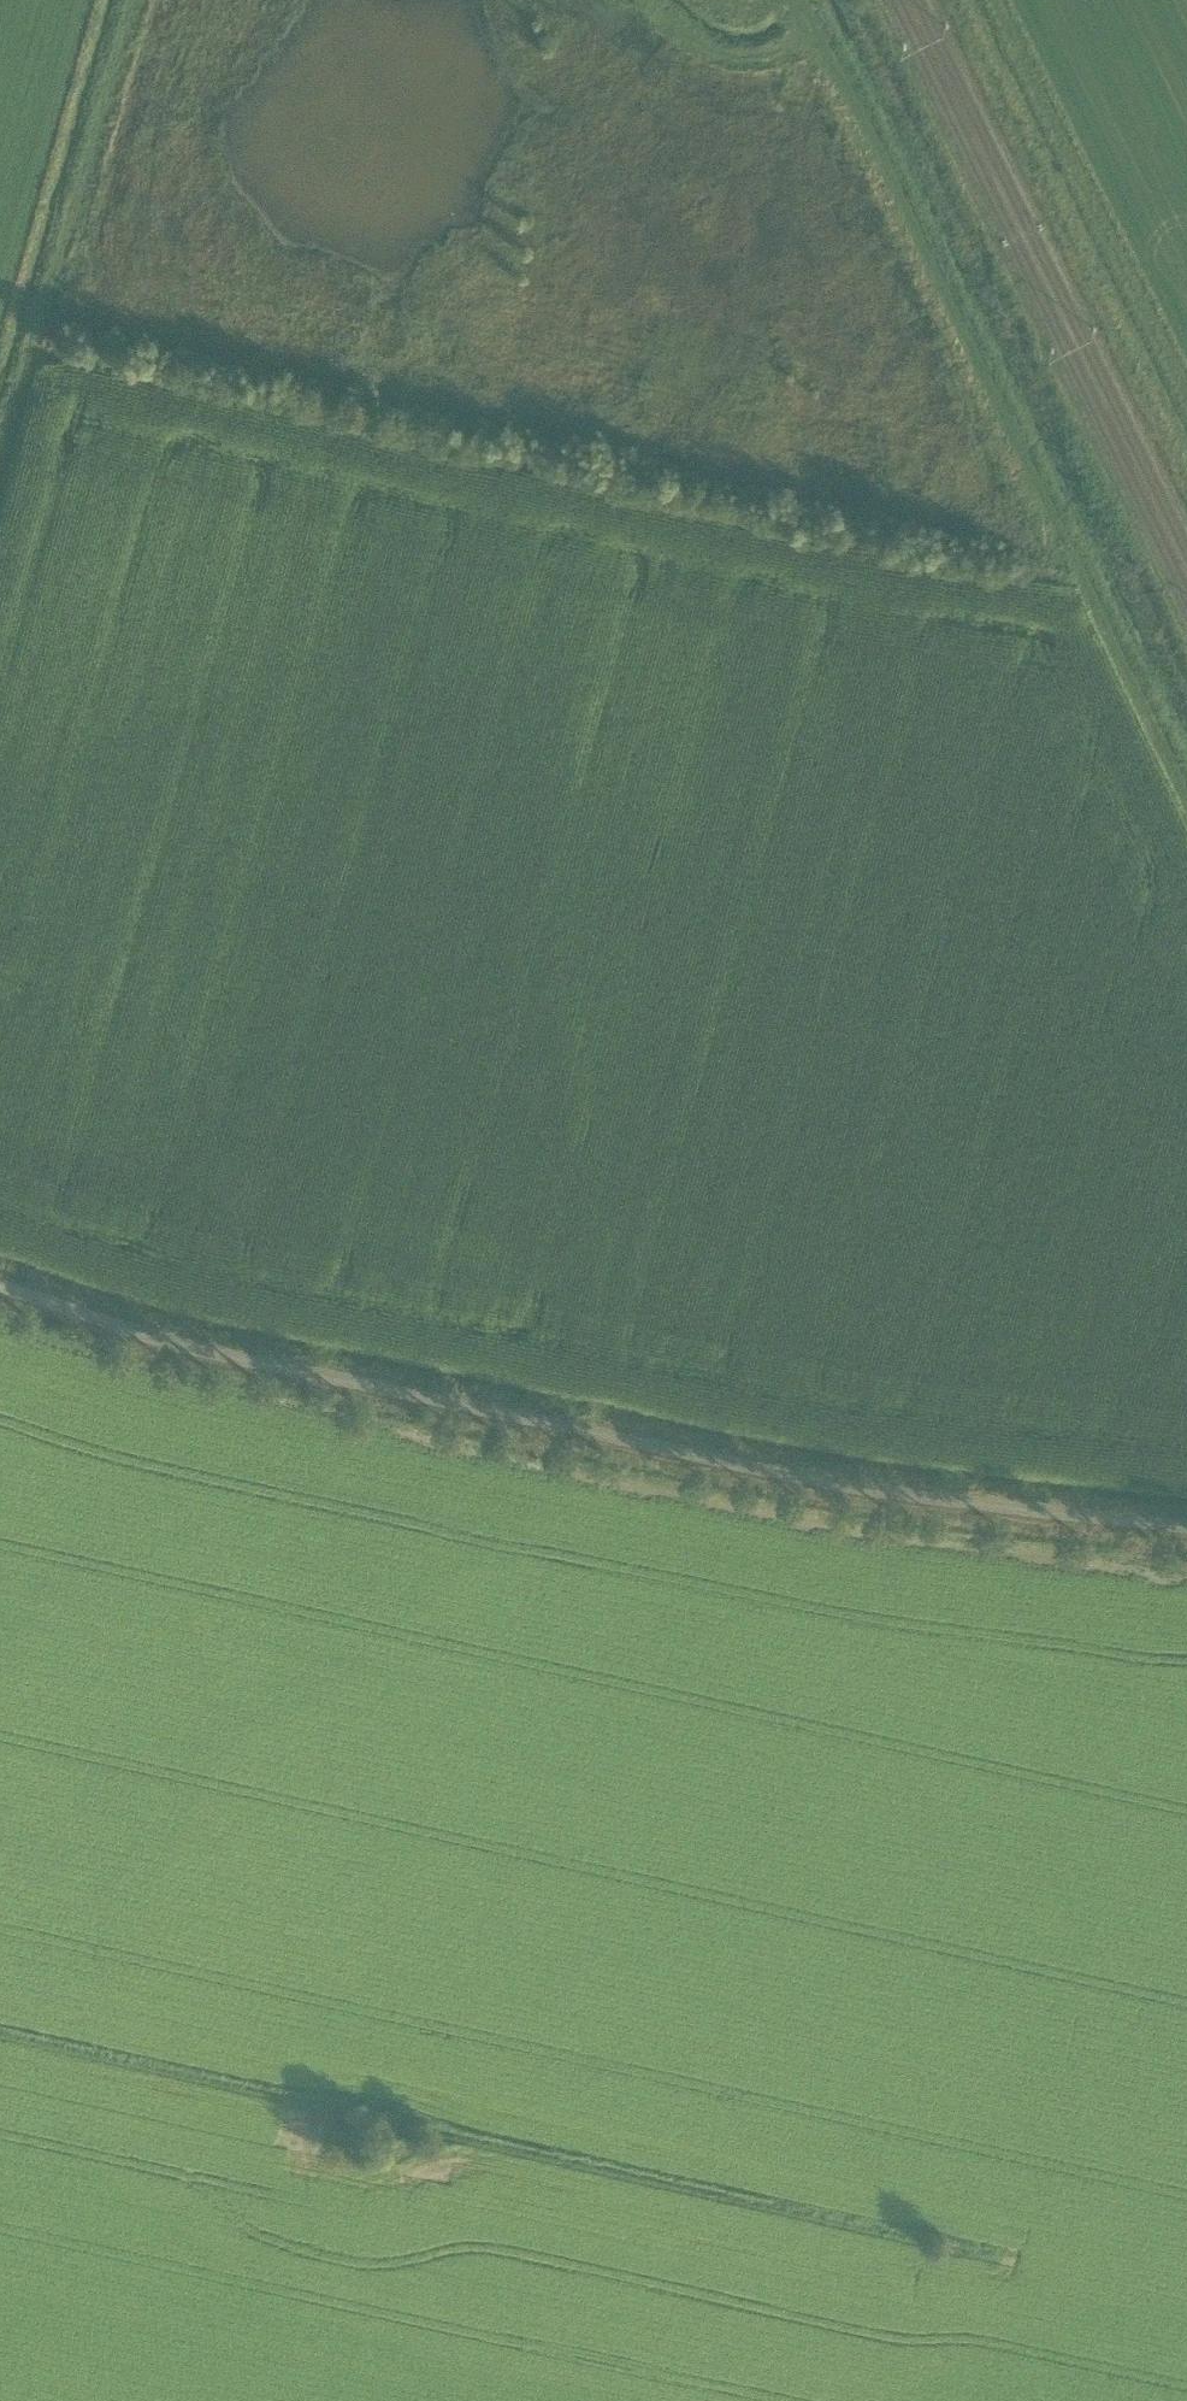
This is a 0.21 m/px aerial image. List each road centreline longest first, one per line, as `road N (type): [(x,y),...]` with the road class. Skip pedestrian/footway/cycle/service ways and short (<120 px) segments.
road 1 (unclassified): [(1186,1530),(747,1467),(276,1366),(0,1283)]
road 2 (track): [(1186,791),(830,53),(790,0)]
road 3 (track): [(998,0),(1186,388)]

